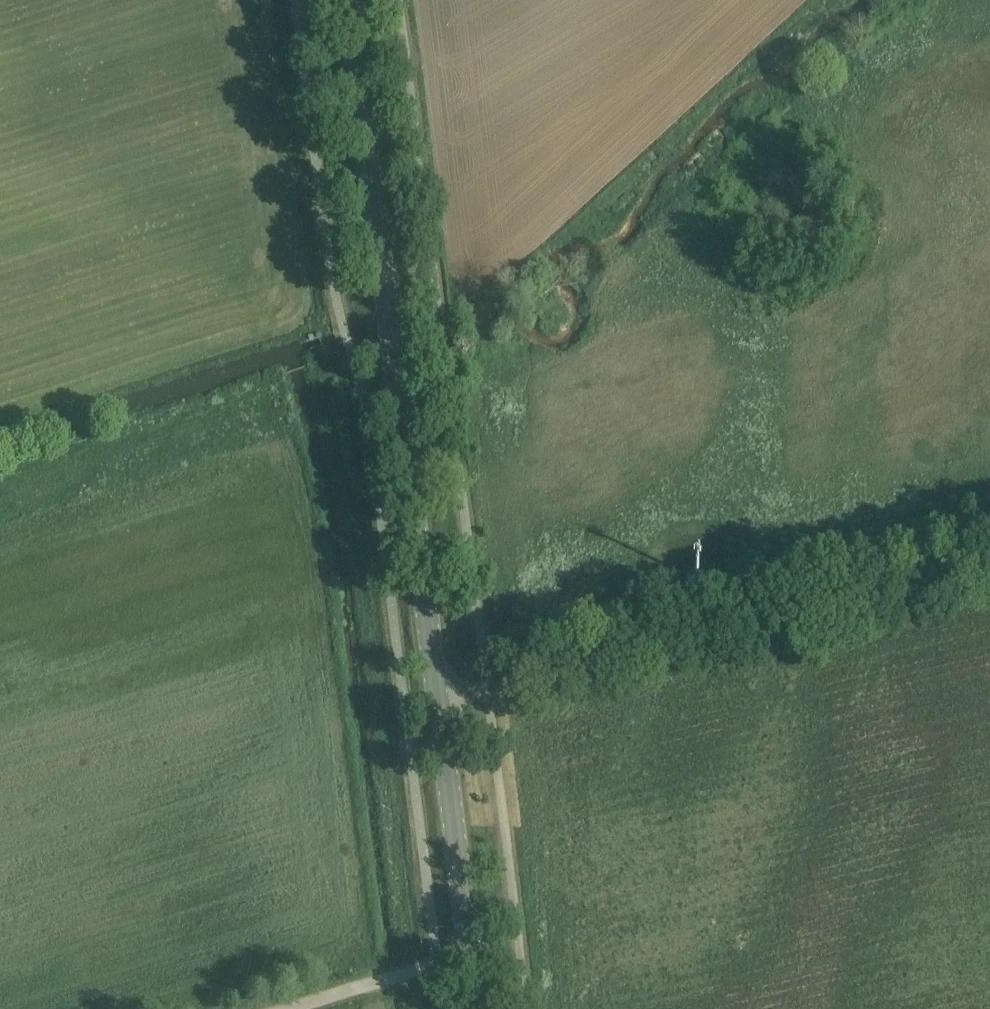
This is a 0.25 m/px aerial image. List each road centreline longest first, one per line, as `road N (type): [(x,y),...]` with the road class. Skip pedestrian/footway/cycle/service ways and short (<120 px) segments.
road 1 (tertiary): [(475,1008),(347,0)]
road 2 (track): [(438,698),(989,567)]

